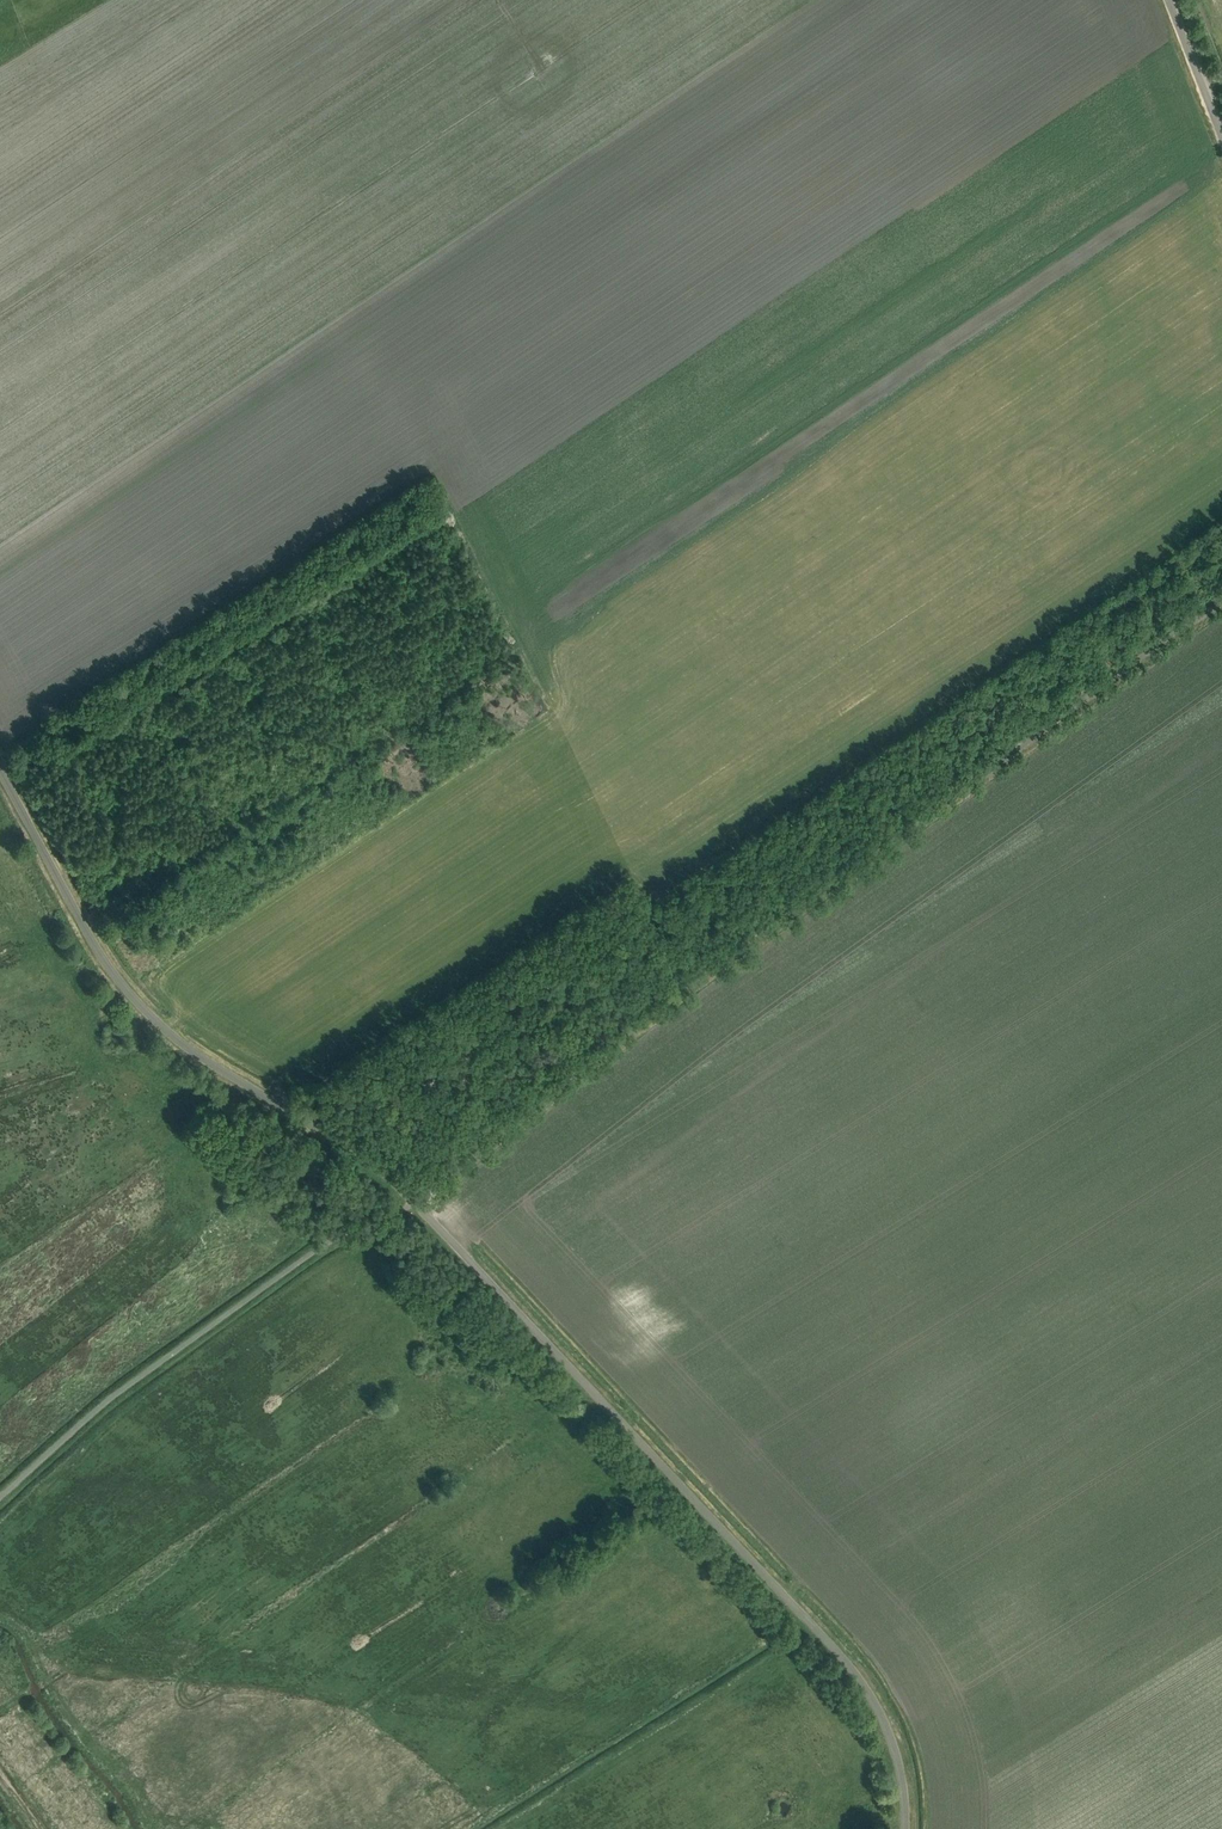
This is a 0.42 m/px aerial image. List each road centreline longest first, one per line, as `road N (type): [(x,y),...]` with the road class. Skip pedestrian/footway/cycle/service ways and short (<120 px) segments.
road 1 (unclassified): [(904,1828),(893,1744),(846,1661),(392,1180),(194,1053),(143,1008),(93,943),(0,771)]
road 2 (unclassified): [(1221,133),(1170,0)]

